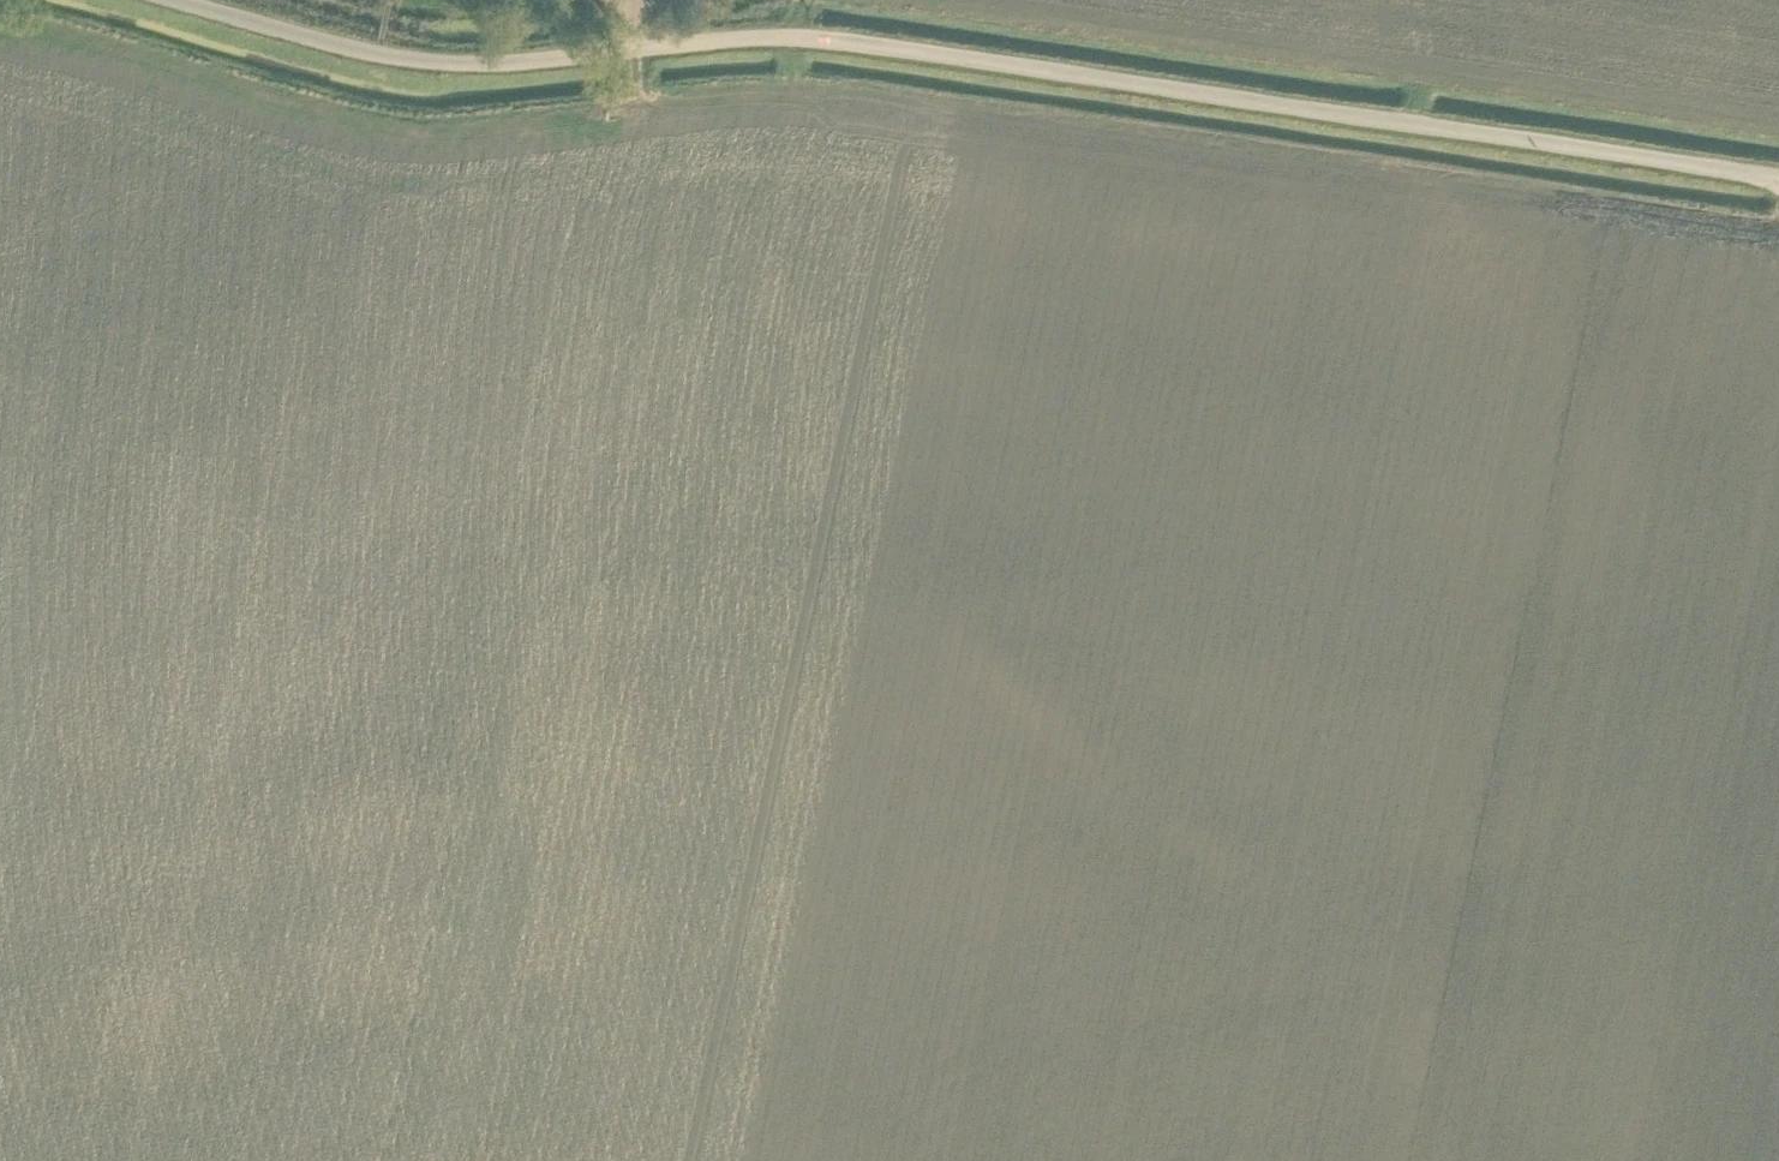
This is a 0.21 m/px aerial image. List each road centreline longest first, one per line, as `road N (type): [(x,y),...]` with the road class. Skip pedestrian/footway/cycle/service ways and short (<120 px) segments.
road 1 (tertiary): [(188,0),(336,41),(461,61),(827,37),(1778,174)]

